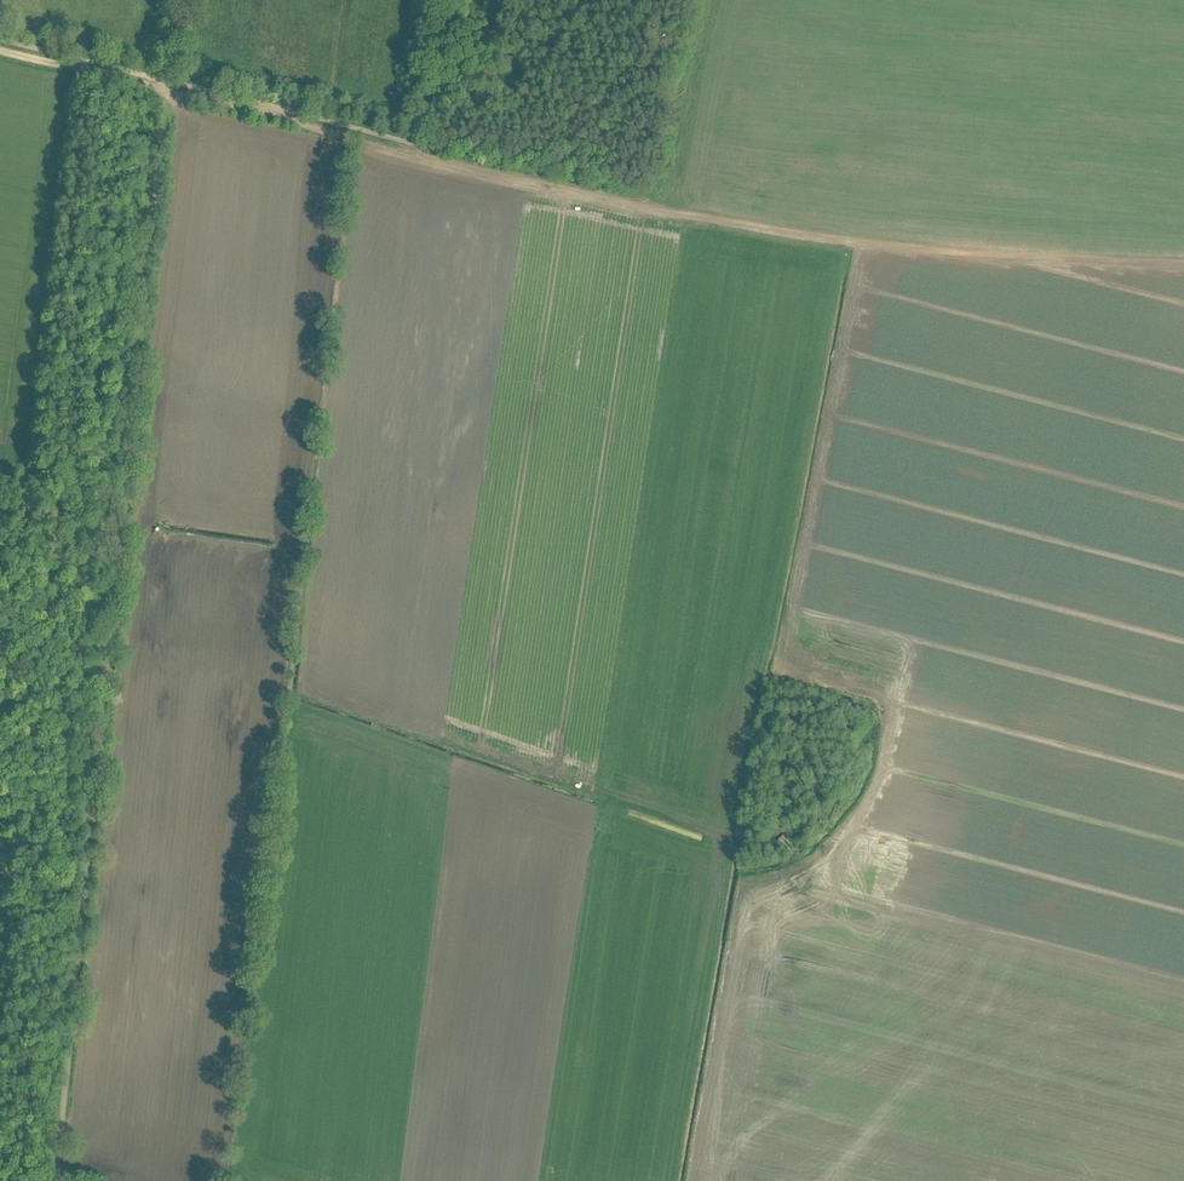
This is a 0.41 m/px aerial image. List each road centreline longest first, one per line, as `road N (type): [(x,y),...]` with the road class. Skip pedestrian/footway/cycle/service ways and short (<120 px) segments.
road 1 (track): [(1183,268),(854,246),(748,230),(166,93)]
road 2 (track): [(166,93),(0,52)]

